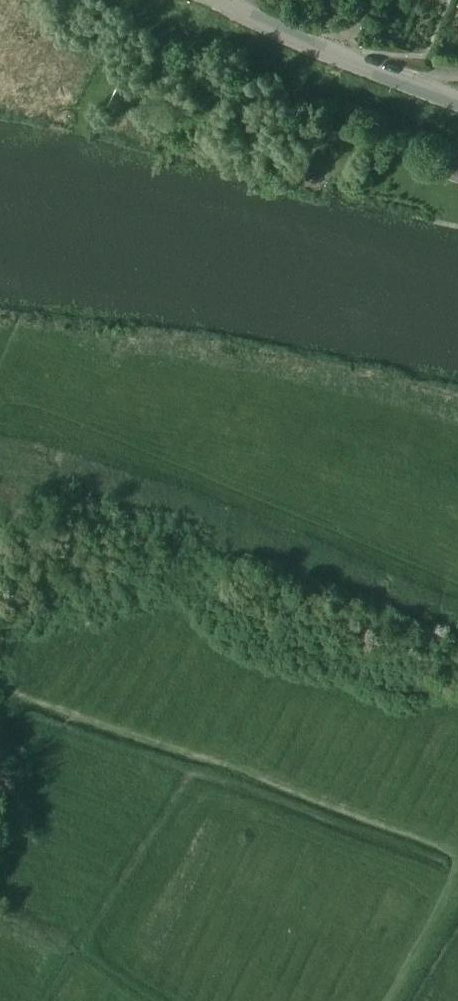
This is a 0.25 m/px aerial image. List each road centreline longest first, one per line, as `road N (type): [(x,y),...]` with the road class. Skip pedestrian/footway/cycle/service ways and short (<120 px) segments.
road 1 (unclassified): [(298,42),(457,104)]

